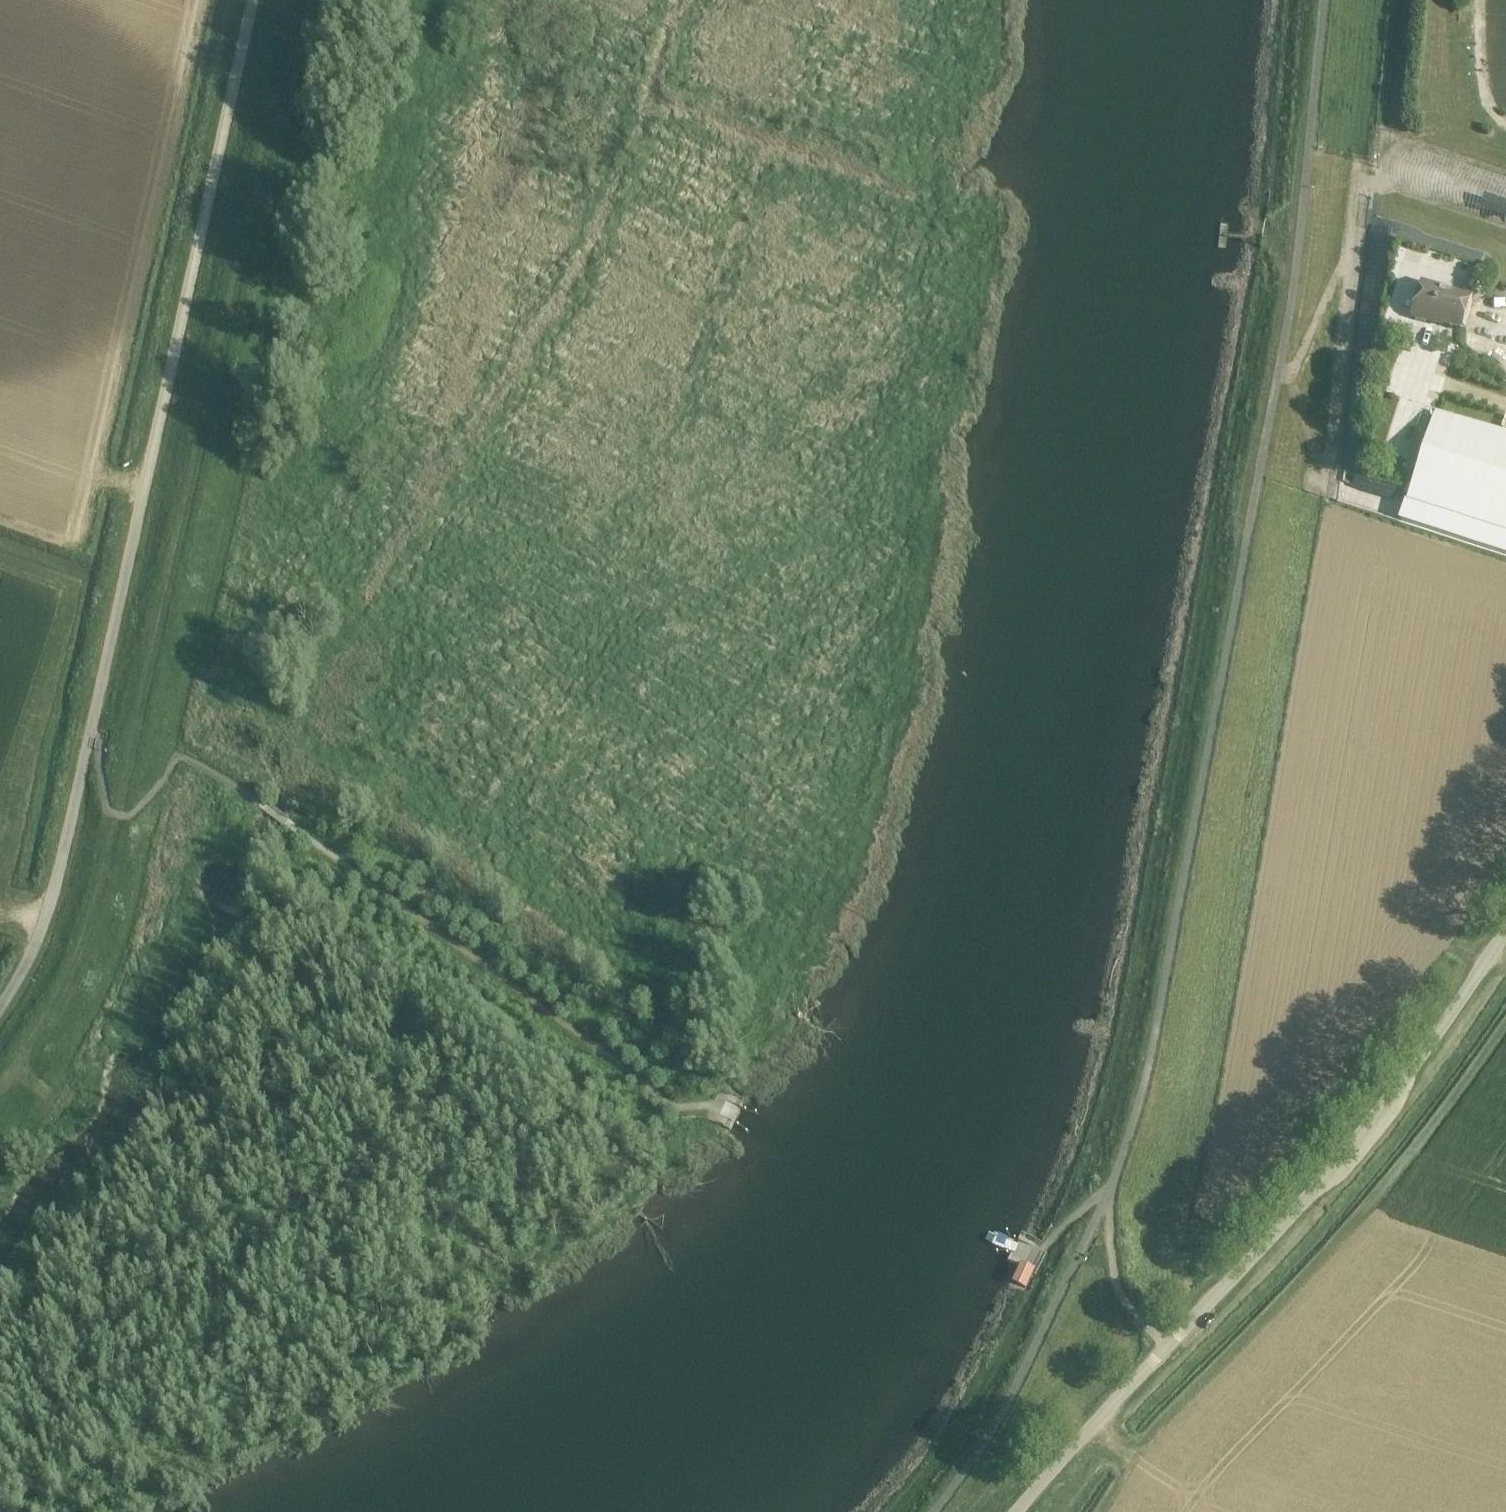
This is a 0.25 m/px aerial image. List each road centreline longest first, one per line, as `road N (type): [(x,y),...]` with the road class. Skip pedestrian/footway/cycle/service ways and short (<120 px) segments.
road 1 (unclassified): [(0,1012),(46,926),(254,0)]
road 2 (unclassified): [(1023,1511),(1166,1348),(1429,1085),(1505,972)]

